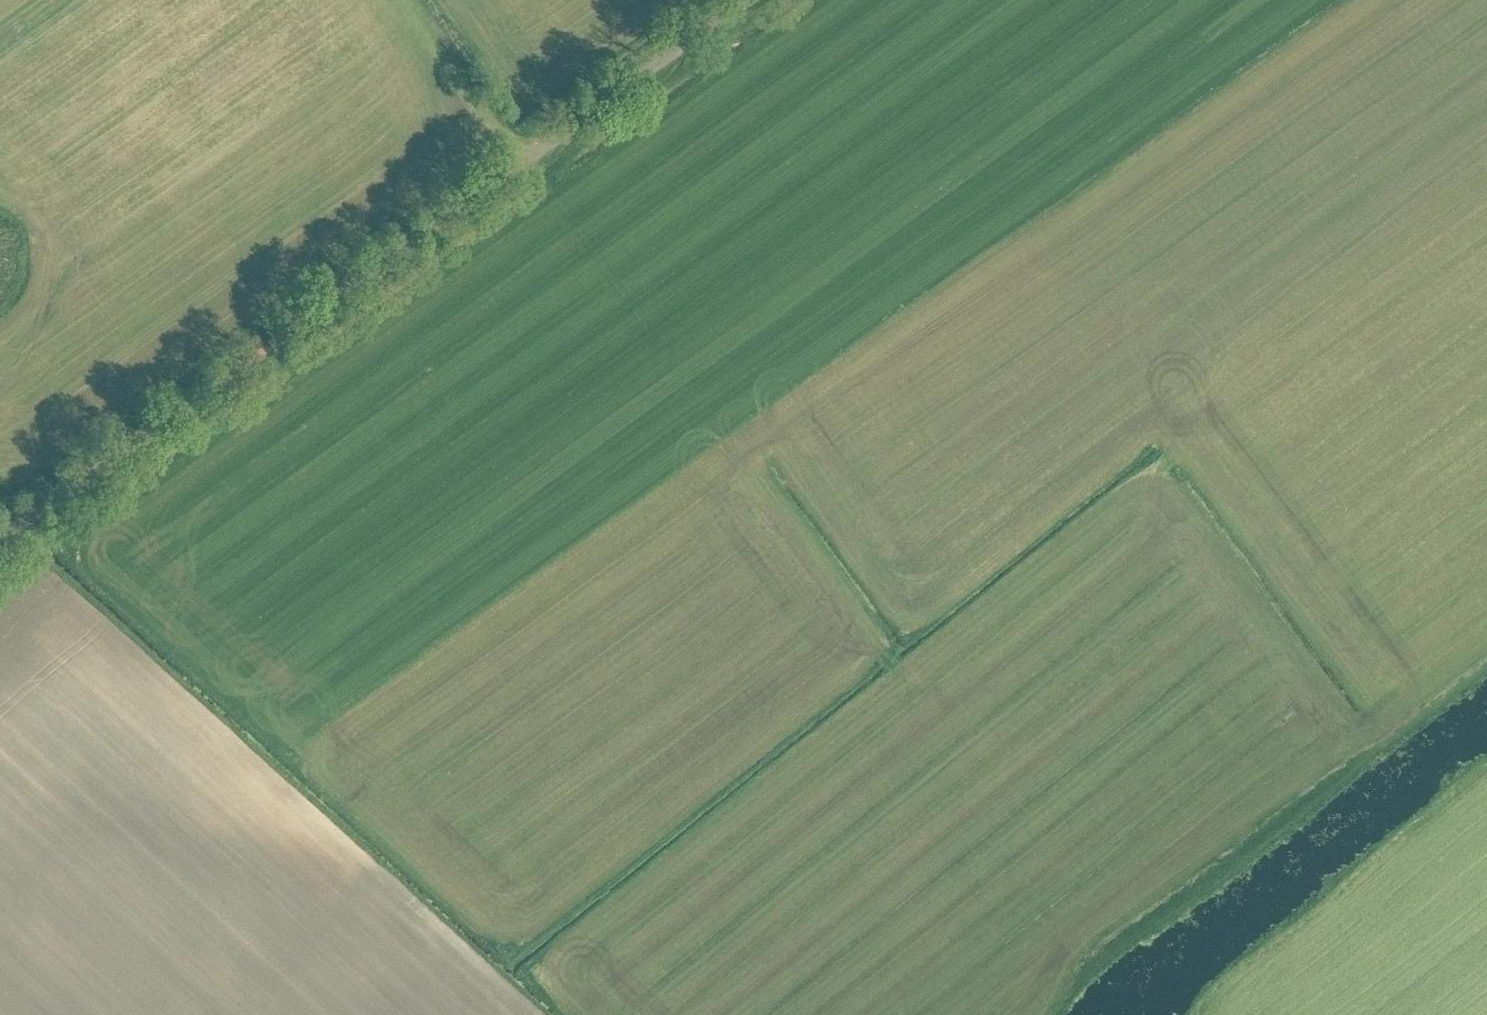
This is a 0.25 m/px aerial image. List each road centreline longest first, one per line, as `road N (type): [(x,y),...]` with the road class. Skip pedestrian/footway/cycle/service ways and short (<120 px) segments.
road 1 (unclassified): [(0,551),(746,0)]

